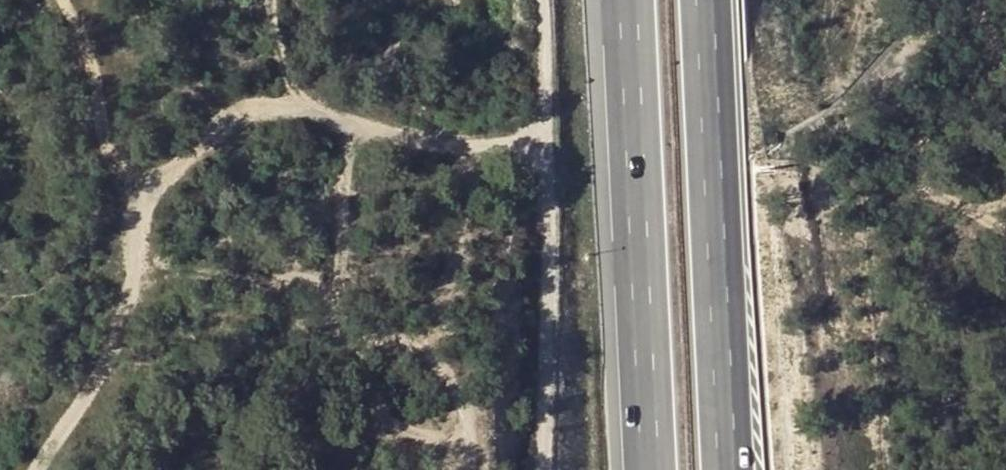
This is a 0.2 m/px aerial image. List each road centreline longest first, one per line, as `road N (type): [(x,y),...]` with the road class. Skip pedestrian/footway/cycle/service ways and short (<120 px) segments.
road 1 (track): [(37,469),(116,336),(137,220),(150,193),(191,152),(223,132),(308,109),(444,140),(551,145)]
road 2 (motorway): [(725,469),(703,0)]
road 3 (motorway): [(626,0),(648,469)]
road 4 (track): [(546,0),(551,145),(541,469)]
road 5 (track): [(355,121),(340,188),(331,330),(346,341),(421,348),(466,402),(470,469)]
road 6 (track): [(65,0),(103,87),(119,167),(150,193)]
road 7 (track): [(421,348),(465,232),(470,141)]

